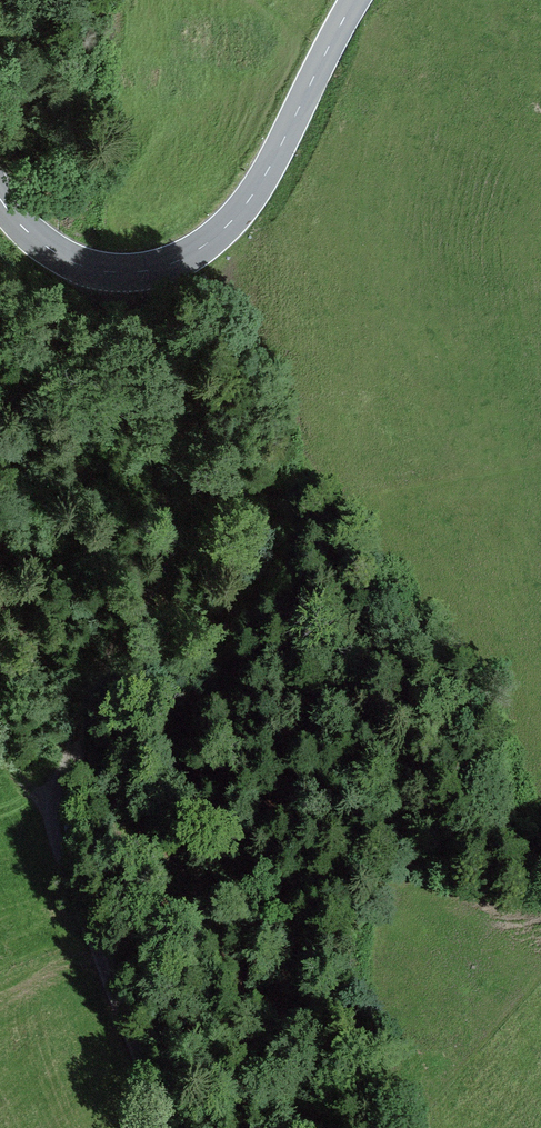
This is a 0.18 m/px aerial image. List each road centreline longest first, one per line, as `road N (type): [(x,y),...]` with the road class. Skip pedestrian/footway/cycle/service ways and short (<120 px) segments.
road 1 (track): [(99,273),(102,337),(175,519),(170,551),(95,686),(56,813),(59,846),(124,1011),(158,1127)]
road 2 (tertiary): [(0,198),(38,245),(84,271),(117,275),(179,262),(253,195),(355,0)]
road 3 (track): [(77,736),(102,802),(134,847),(196,911),(217,916)]

